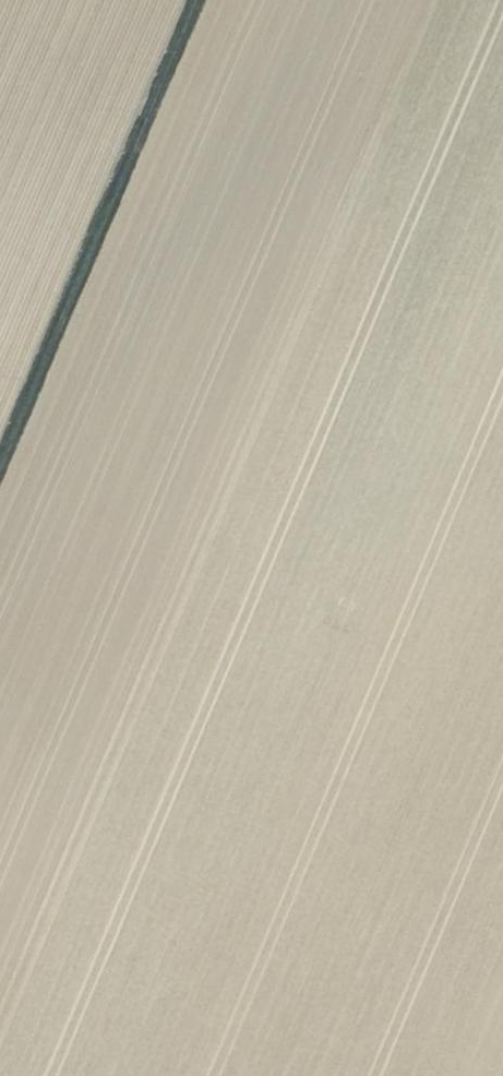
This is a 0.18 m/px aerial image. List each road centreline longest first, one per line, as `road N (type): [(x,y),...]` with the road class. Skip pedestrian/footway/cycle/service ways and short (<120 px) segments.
road 1 (track): [(198,0),(0,465)]

